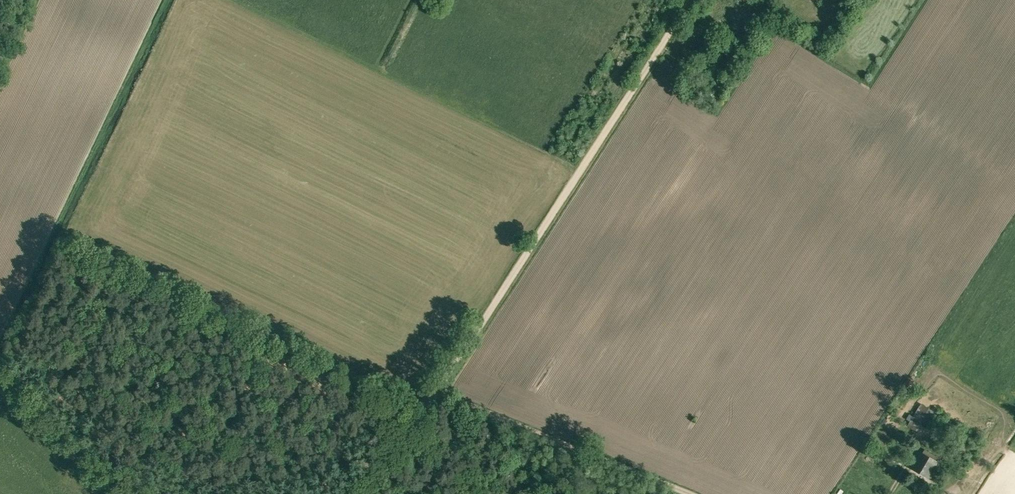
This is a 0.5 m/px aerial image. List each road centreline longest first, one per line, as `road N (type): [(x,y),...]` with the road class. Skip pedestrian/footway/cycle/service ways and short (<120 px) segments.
road 1 (track): [(436,391),(692,0)]
road 2 (track): [(687,493),(436,391)]
road 3 (track): [(370,493),(436,391)]

